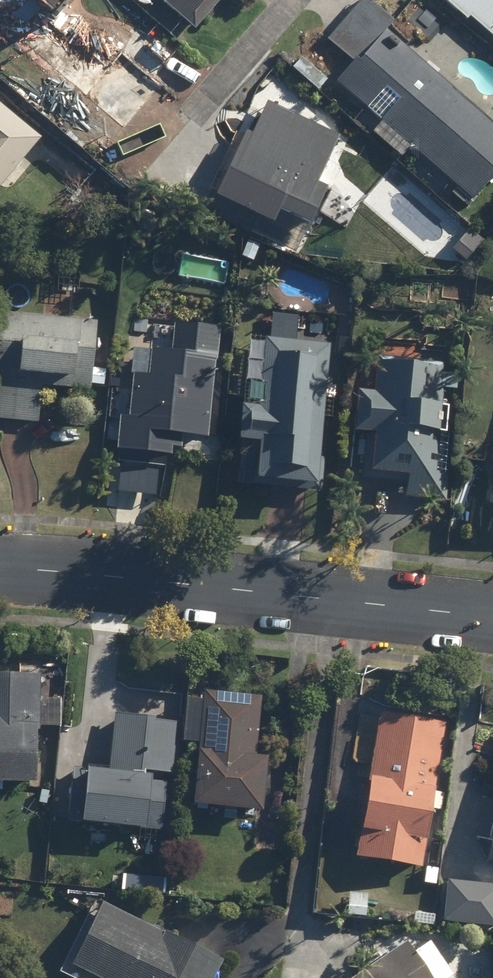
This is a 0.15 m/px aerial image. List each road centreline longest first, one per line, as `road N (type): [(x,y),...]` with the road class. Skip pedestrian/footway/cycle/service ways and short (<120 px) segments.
road 1 (residential): [(492,618),(0,570)]

